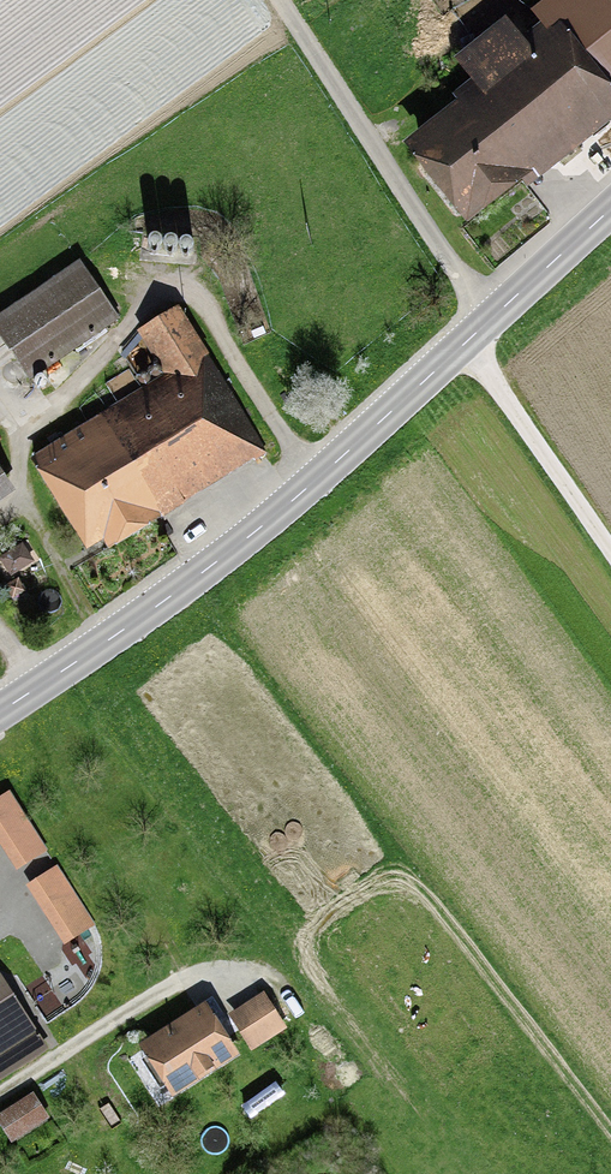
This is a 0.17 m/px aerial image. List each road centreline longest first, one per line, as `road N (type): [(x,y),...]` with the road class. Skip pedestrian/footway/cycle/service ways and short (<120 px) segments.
road 1 (secondary): [(610,210),(246,540),(0,712)]
road 2 (track): [(281,0),(491,319)]
road 3 (track): [(244,991),(216,971),(187,980),(0,1093)]
road 4 (track): [(610,556),(466,342)]
road 5 (track): [(17,498),(102,645)]

